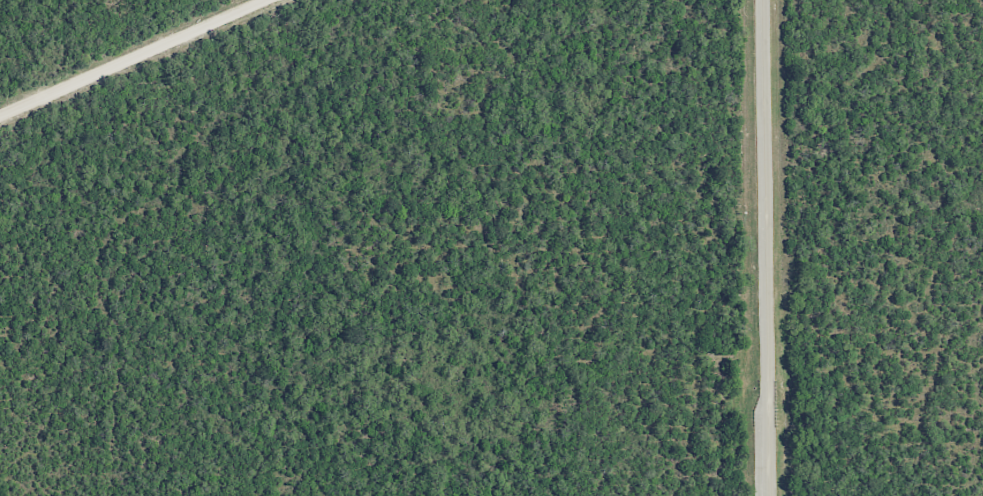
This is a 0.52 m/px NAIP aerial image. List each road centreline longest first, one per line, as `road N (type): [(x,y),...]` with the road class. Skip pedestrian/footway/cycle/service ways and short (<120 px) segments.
road 1 (residential): [(769,495),(764,0)]
road 2 (residential): [(273,0),(0,120)]

